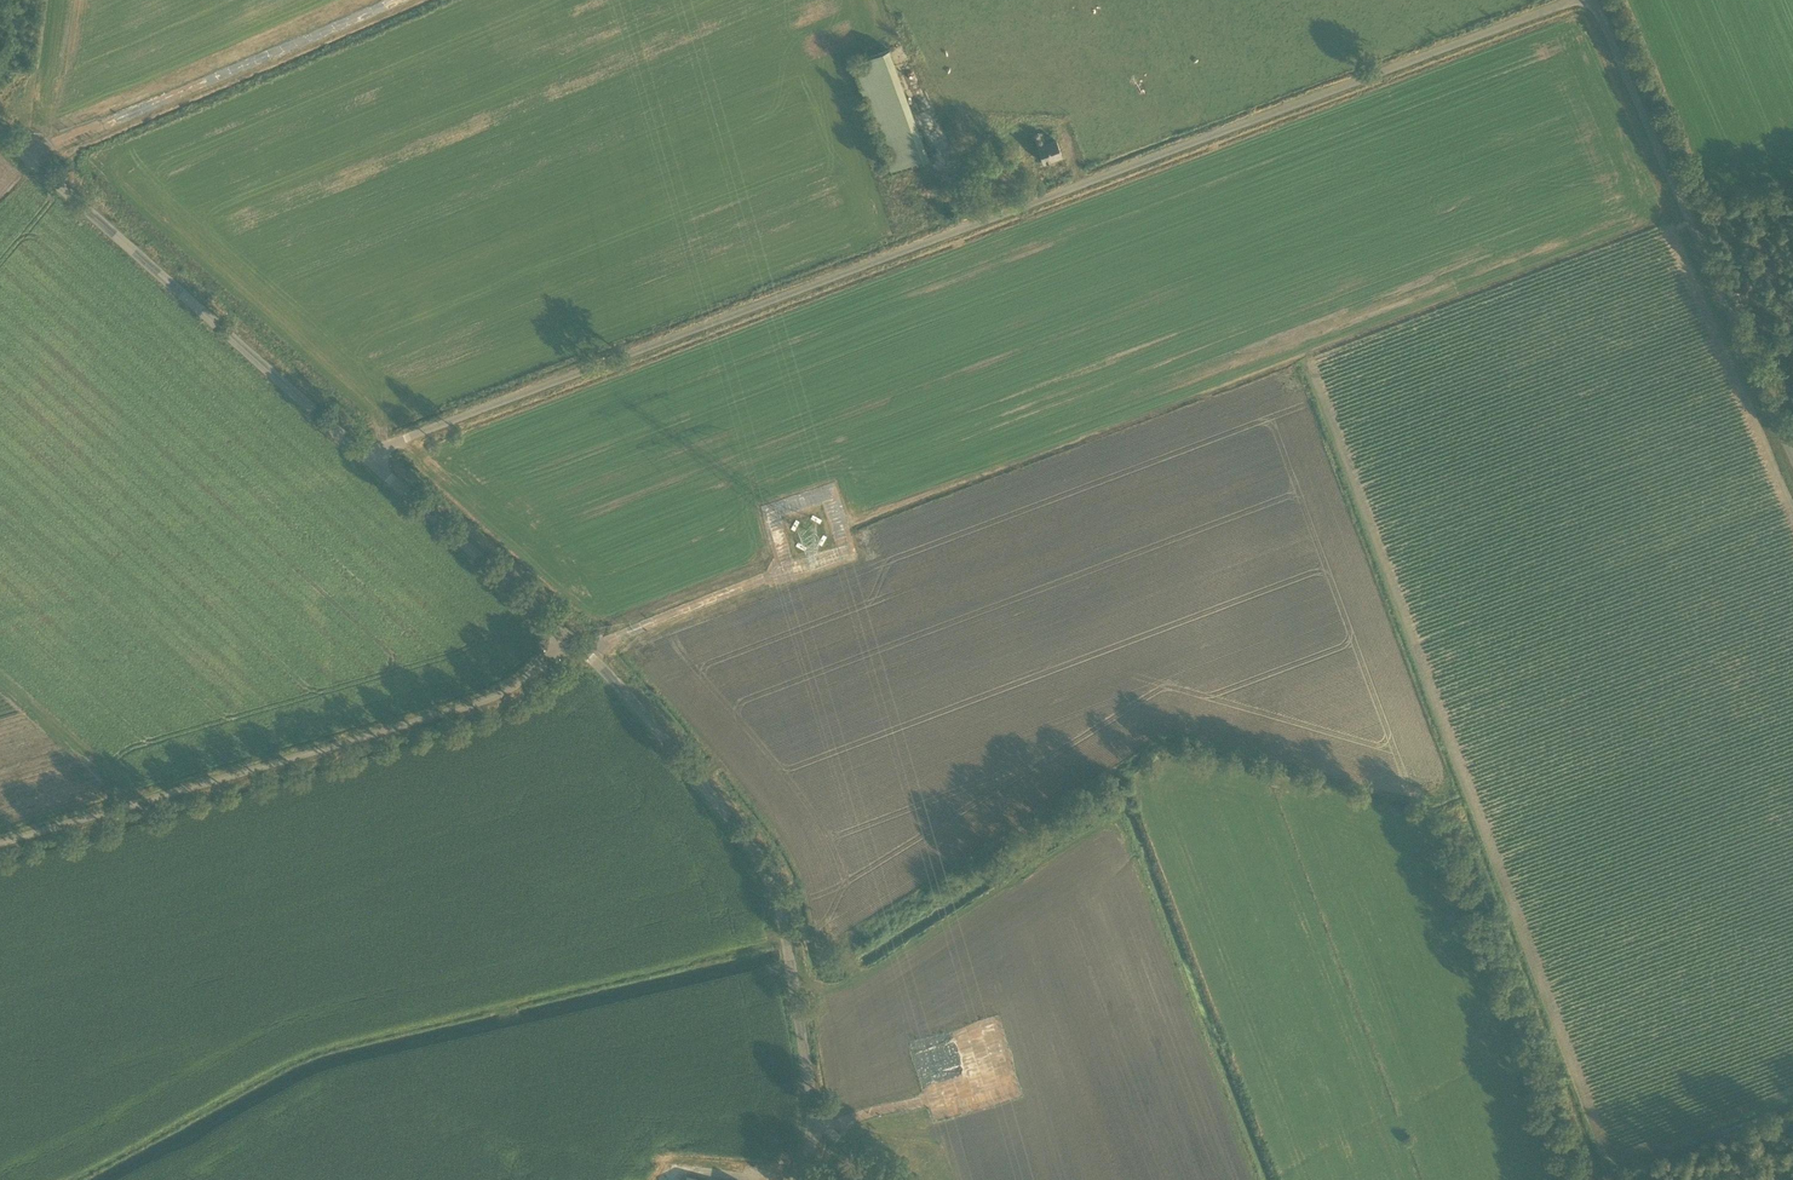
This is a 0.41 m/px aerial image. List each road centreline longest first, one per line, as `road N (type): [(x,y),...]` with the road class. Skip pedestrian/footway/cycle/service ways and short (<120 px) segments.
road 1 (unclassified): [(367,455),(1572,0)]
road 2 (unclassified): [(805,1179),(814,1099),(787,894),(774,859),(646,704),(570,631)]
road 3 (unclassified): [(0,845),(517,698),(559,665),(570,631)]
road 4 (unclassified): [(1792,456),(1593,0)]
road 5 (unclassified): [(367,455),(0,135)]
road 6 (unclassified): [(570,631),(367,455)]

